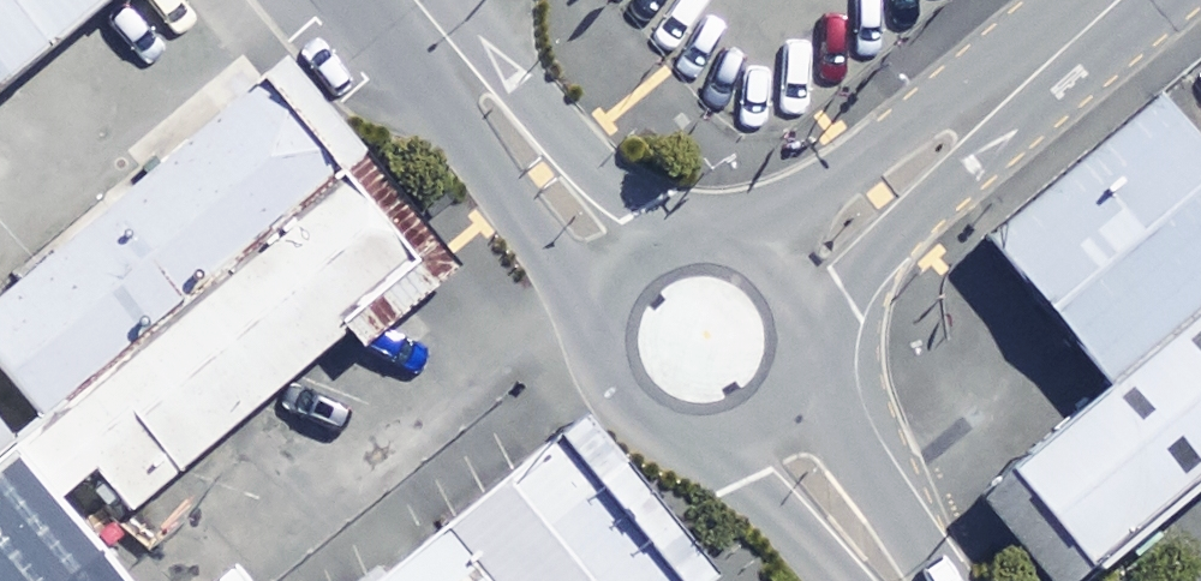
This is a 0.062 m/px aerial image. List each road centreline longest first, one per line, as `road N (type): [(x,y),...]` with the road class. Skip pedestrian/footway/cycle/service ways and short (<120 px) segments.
road 1 (unclassified): [(701,342),(1113,0)]
road 2 (secondary): [(701,342),(540,172),(412,0)]
road 3 (secondary): [(897,580),(701,342)]

